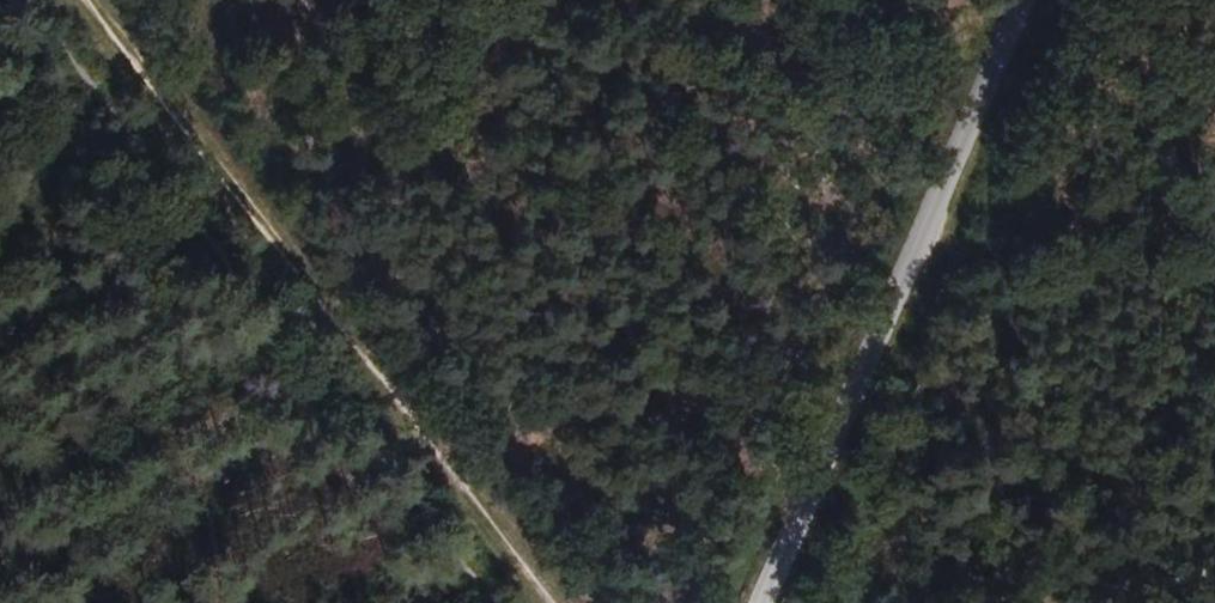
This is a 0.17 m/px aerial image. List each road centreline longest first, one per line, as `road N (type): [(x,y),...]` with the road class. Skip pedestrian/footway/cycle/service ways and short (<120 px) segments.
road 1 (track): [(496,602),(19,0)]
road 2 (unclassified): [(1017,0),(766,602)]

